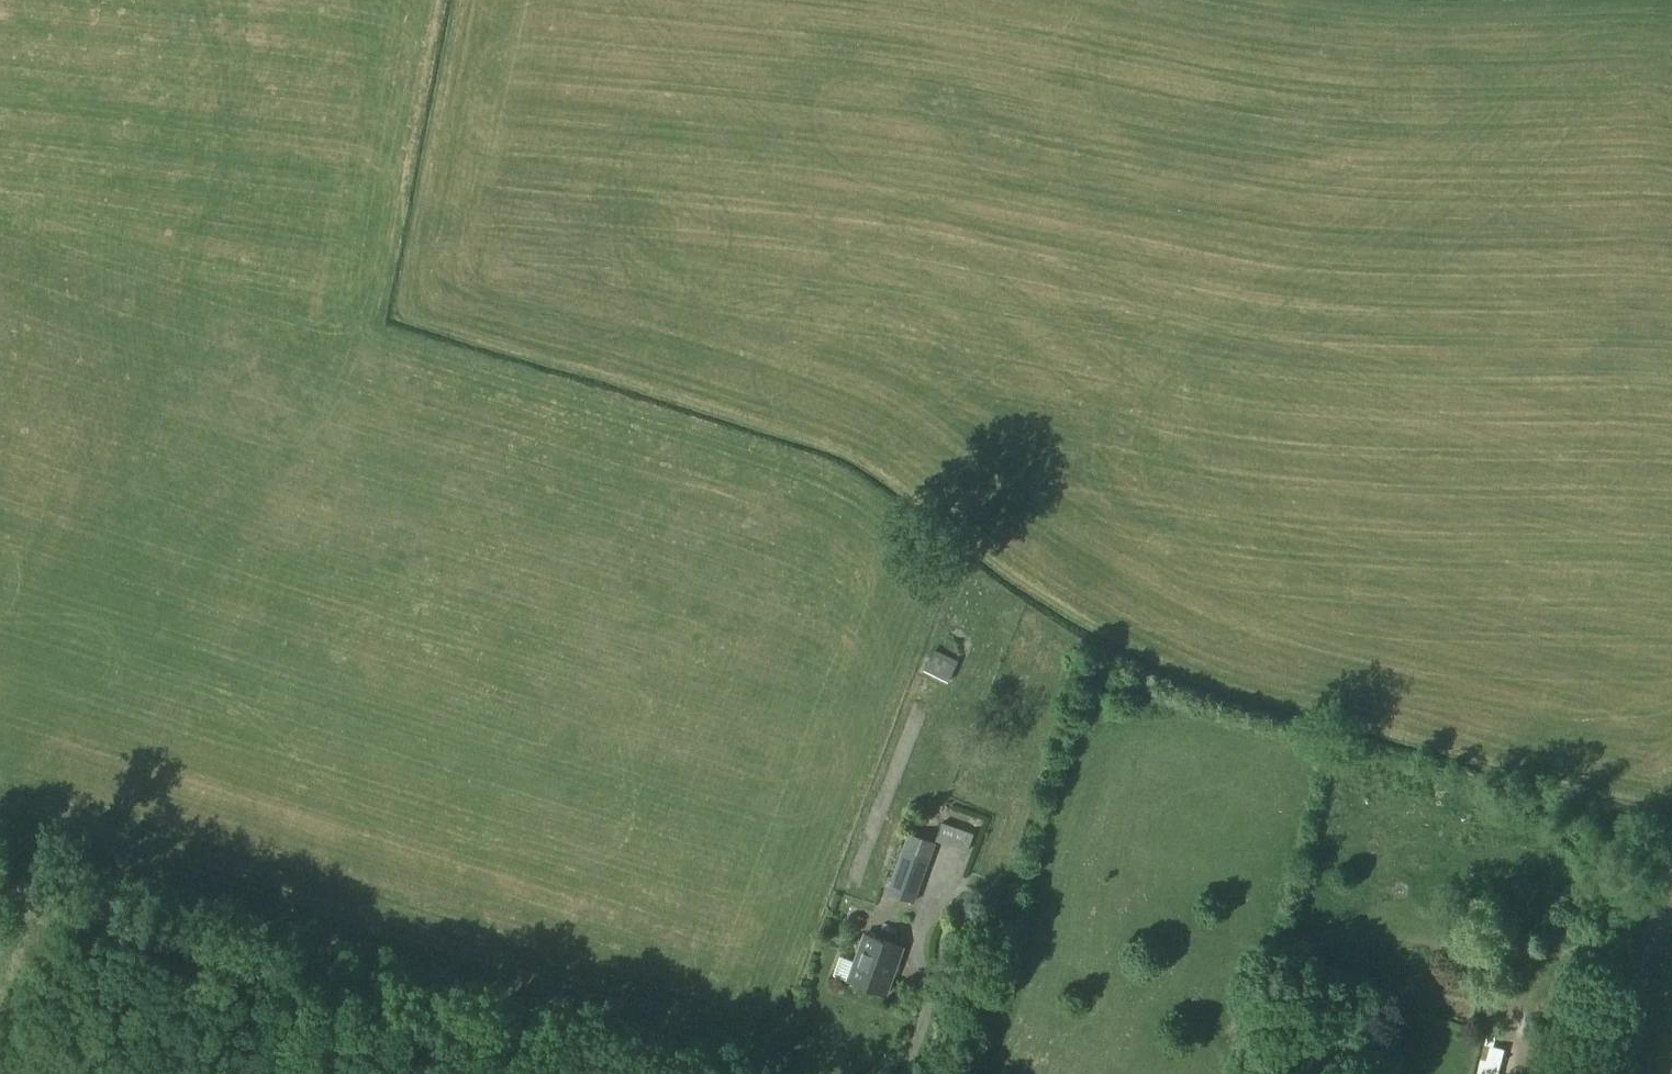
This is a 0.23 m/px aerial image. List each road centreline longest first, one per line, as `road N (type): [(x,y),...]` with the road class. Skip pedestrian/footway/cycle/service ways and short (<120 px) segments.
road 1 (unclassified): [(623,1073),(0,880)]

